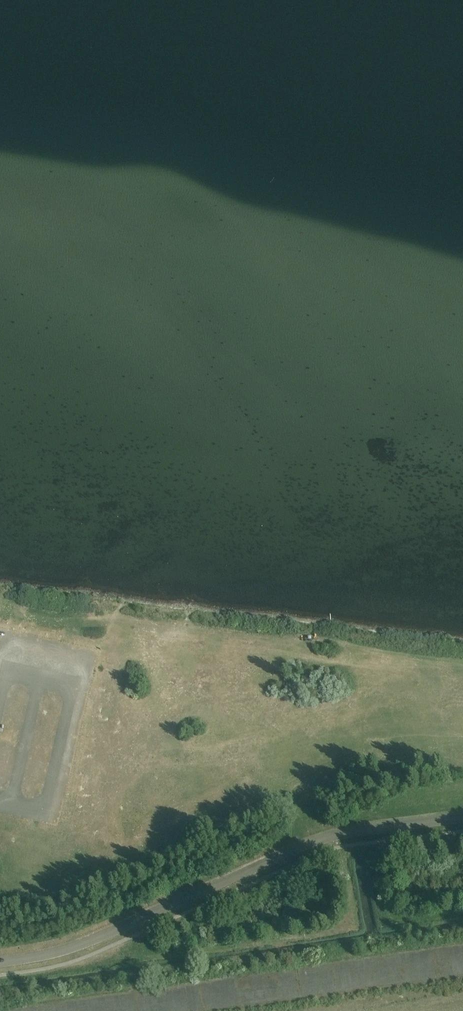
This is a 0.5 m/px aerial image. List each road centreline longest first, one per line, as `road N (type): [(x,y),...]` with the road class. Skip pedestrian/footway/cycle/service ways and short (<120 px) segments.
road 1 (unclassified): [(0,962),(73,948),(332,836),(462,817)]

